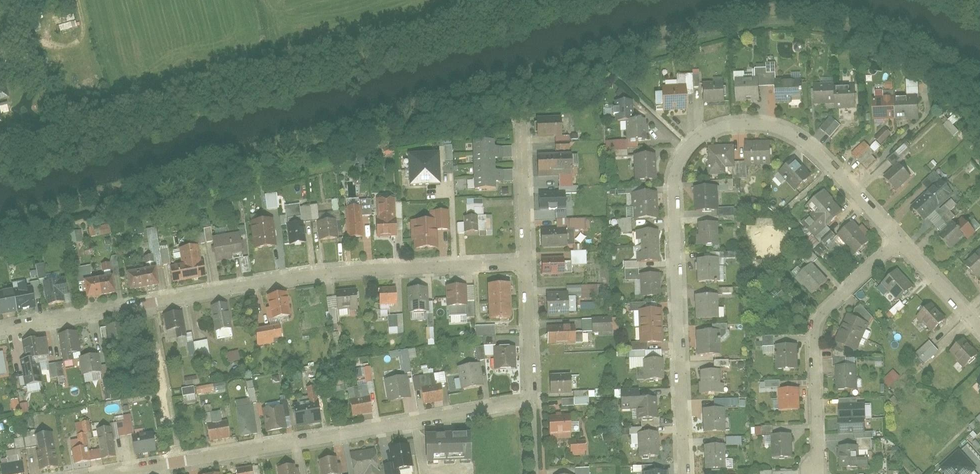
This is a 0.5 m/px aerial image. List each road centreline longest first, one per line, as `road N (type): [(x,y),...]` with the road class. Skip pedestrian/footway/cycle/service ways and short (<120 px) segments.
road 1 (residential): [(685,473),(676,190),(688,151),(736,125),(787,131),(816,147),(899,240)]
road 2 (residential): [(527,263),(330,272),(0,332)]
road 3 (residential): [(533,401),(111,473)]
road 4 (residential): [(899,240),(816,321),(819,473)]
road 5 (residential): [(533,401),(527,263)]
road 6 (residential): [(527,263),(522,125)]

